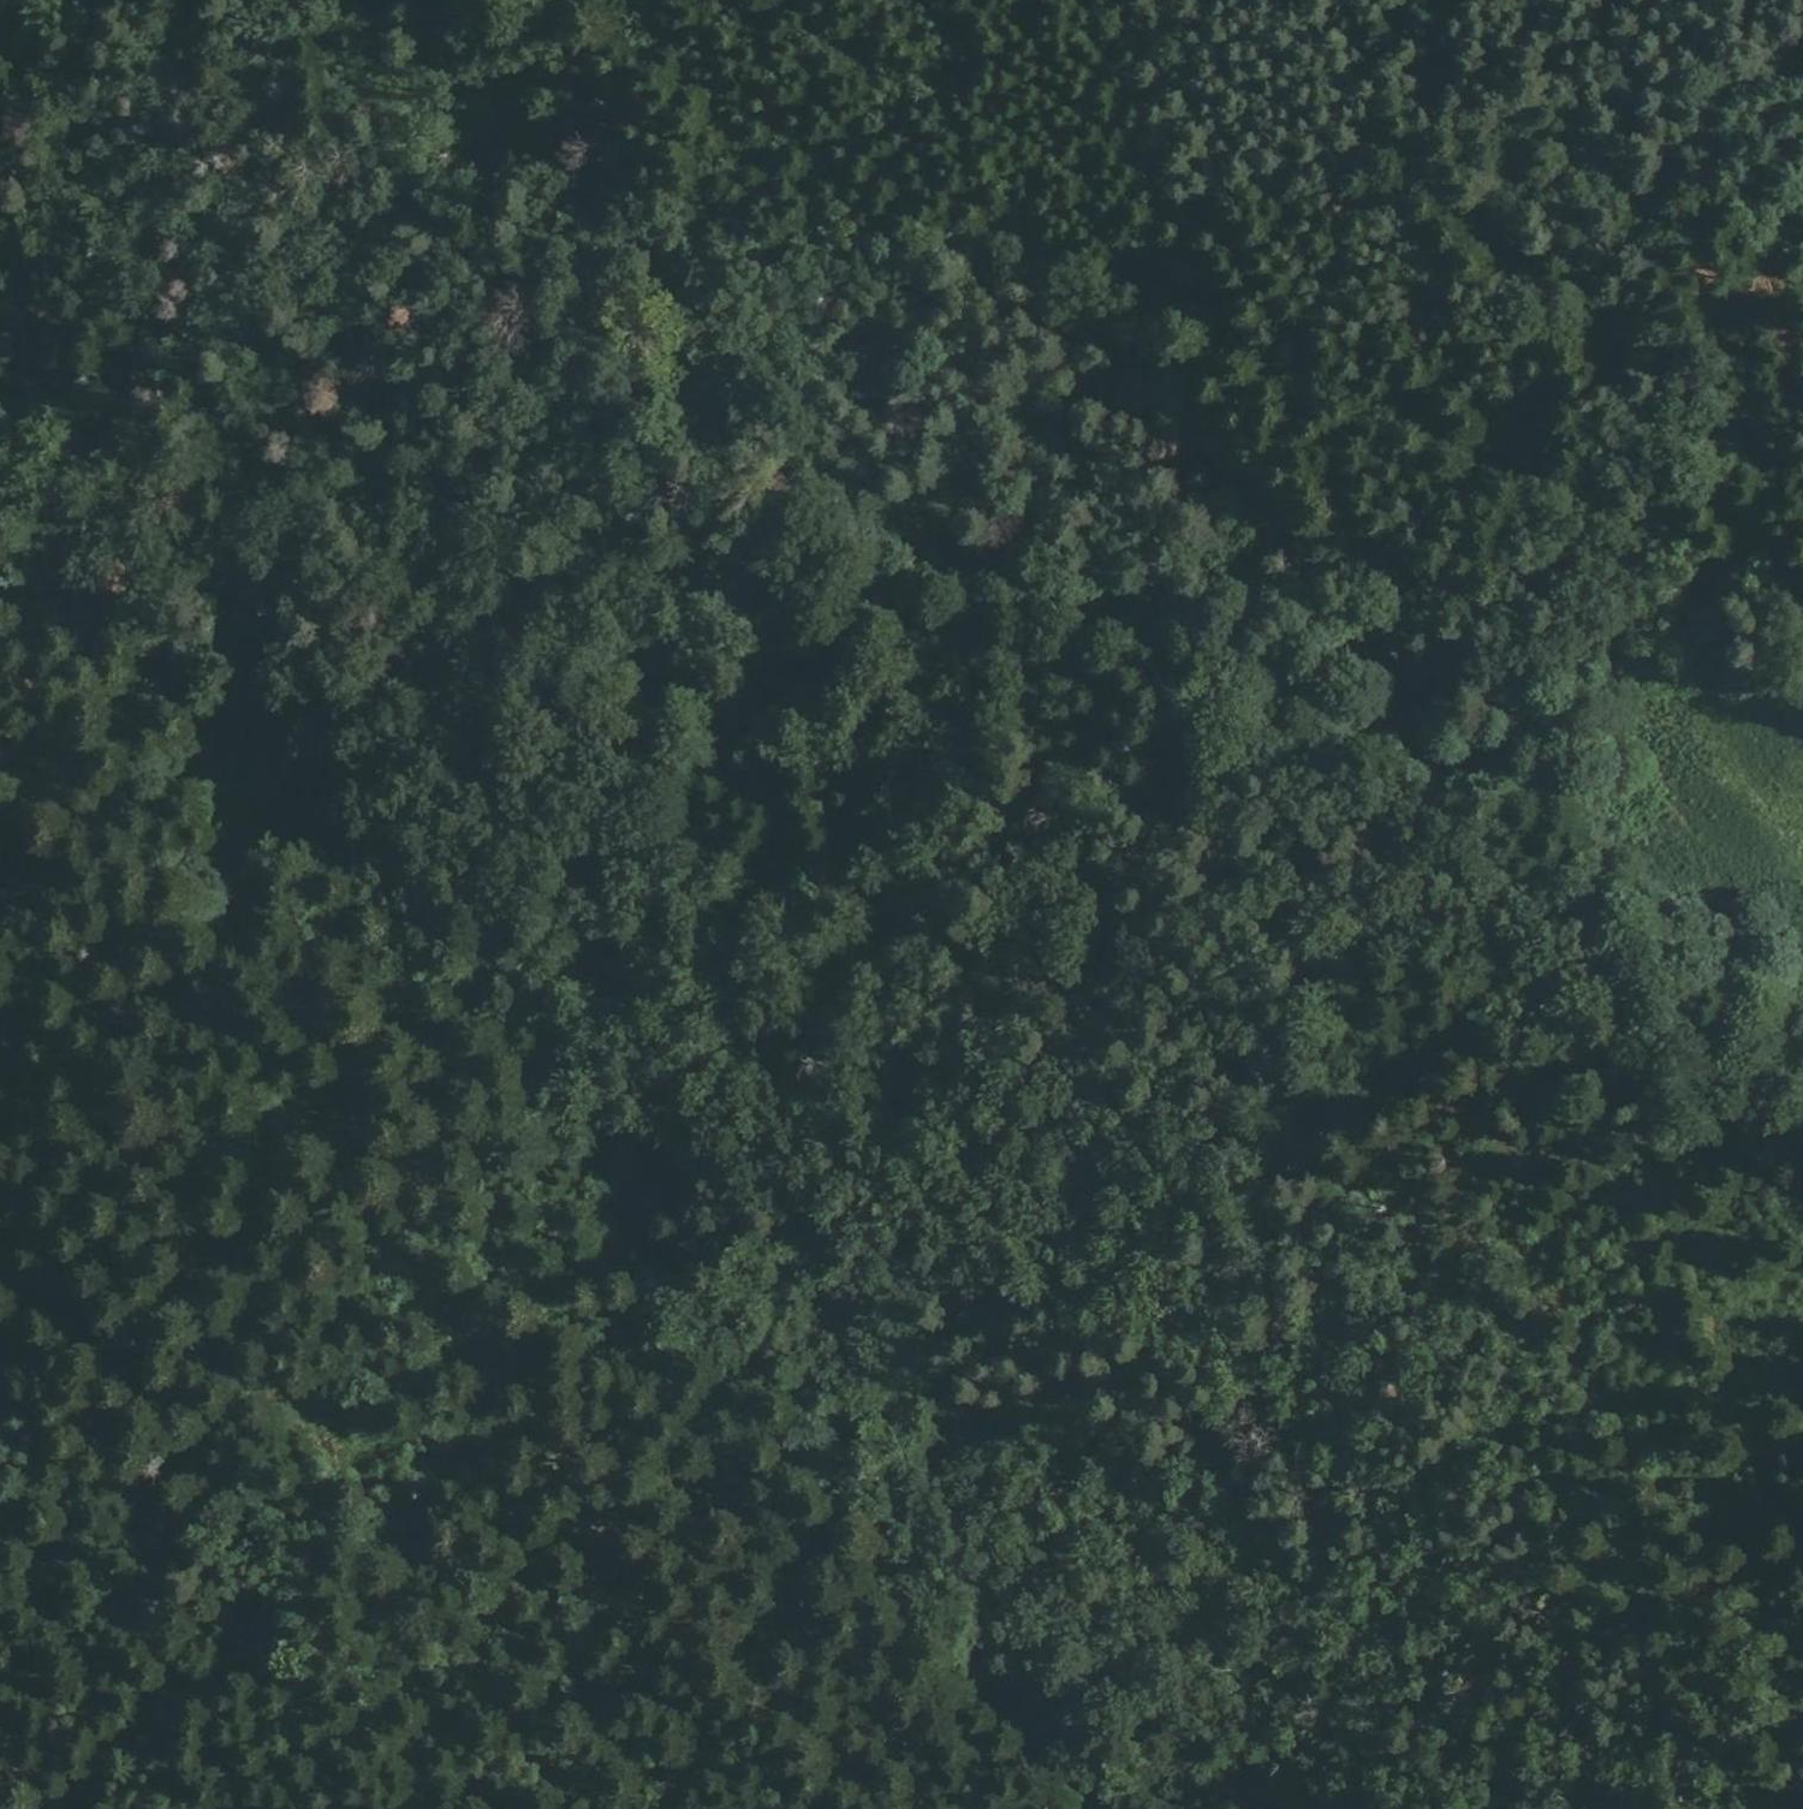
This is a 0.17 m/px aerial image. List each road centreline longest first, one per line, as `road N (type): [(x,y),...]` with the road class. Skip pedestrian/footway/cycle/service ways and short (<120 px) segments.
road 1 (track): [(0,1698),(72,1808)]

